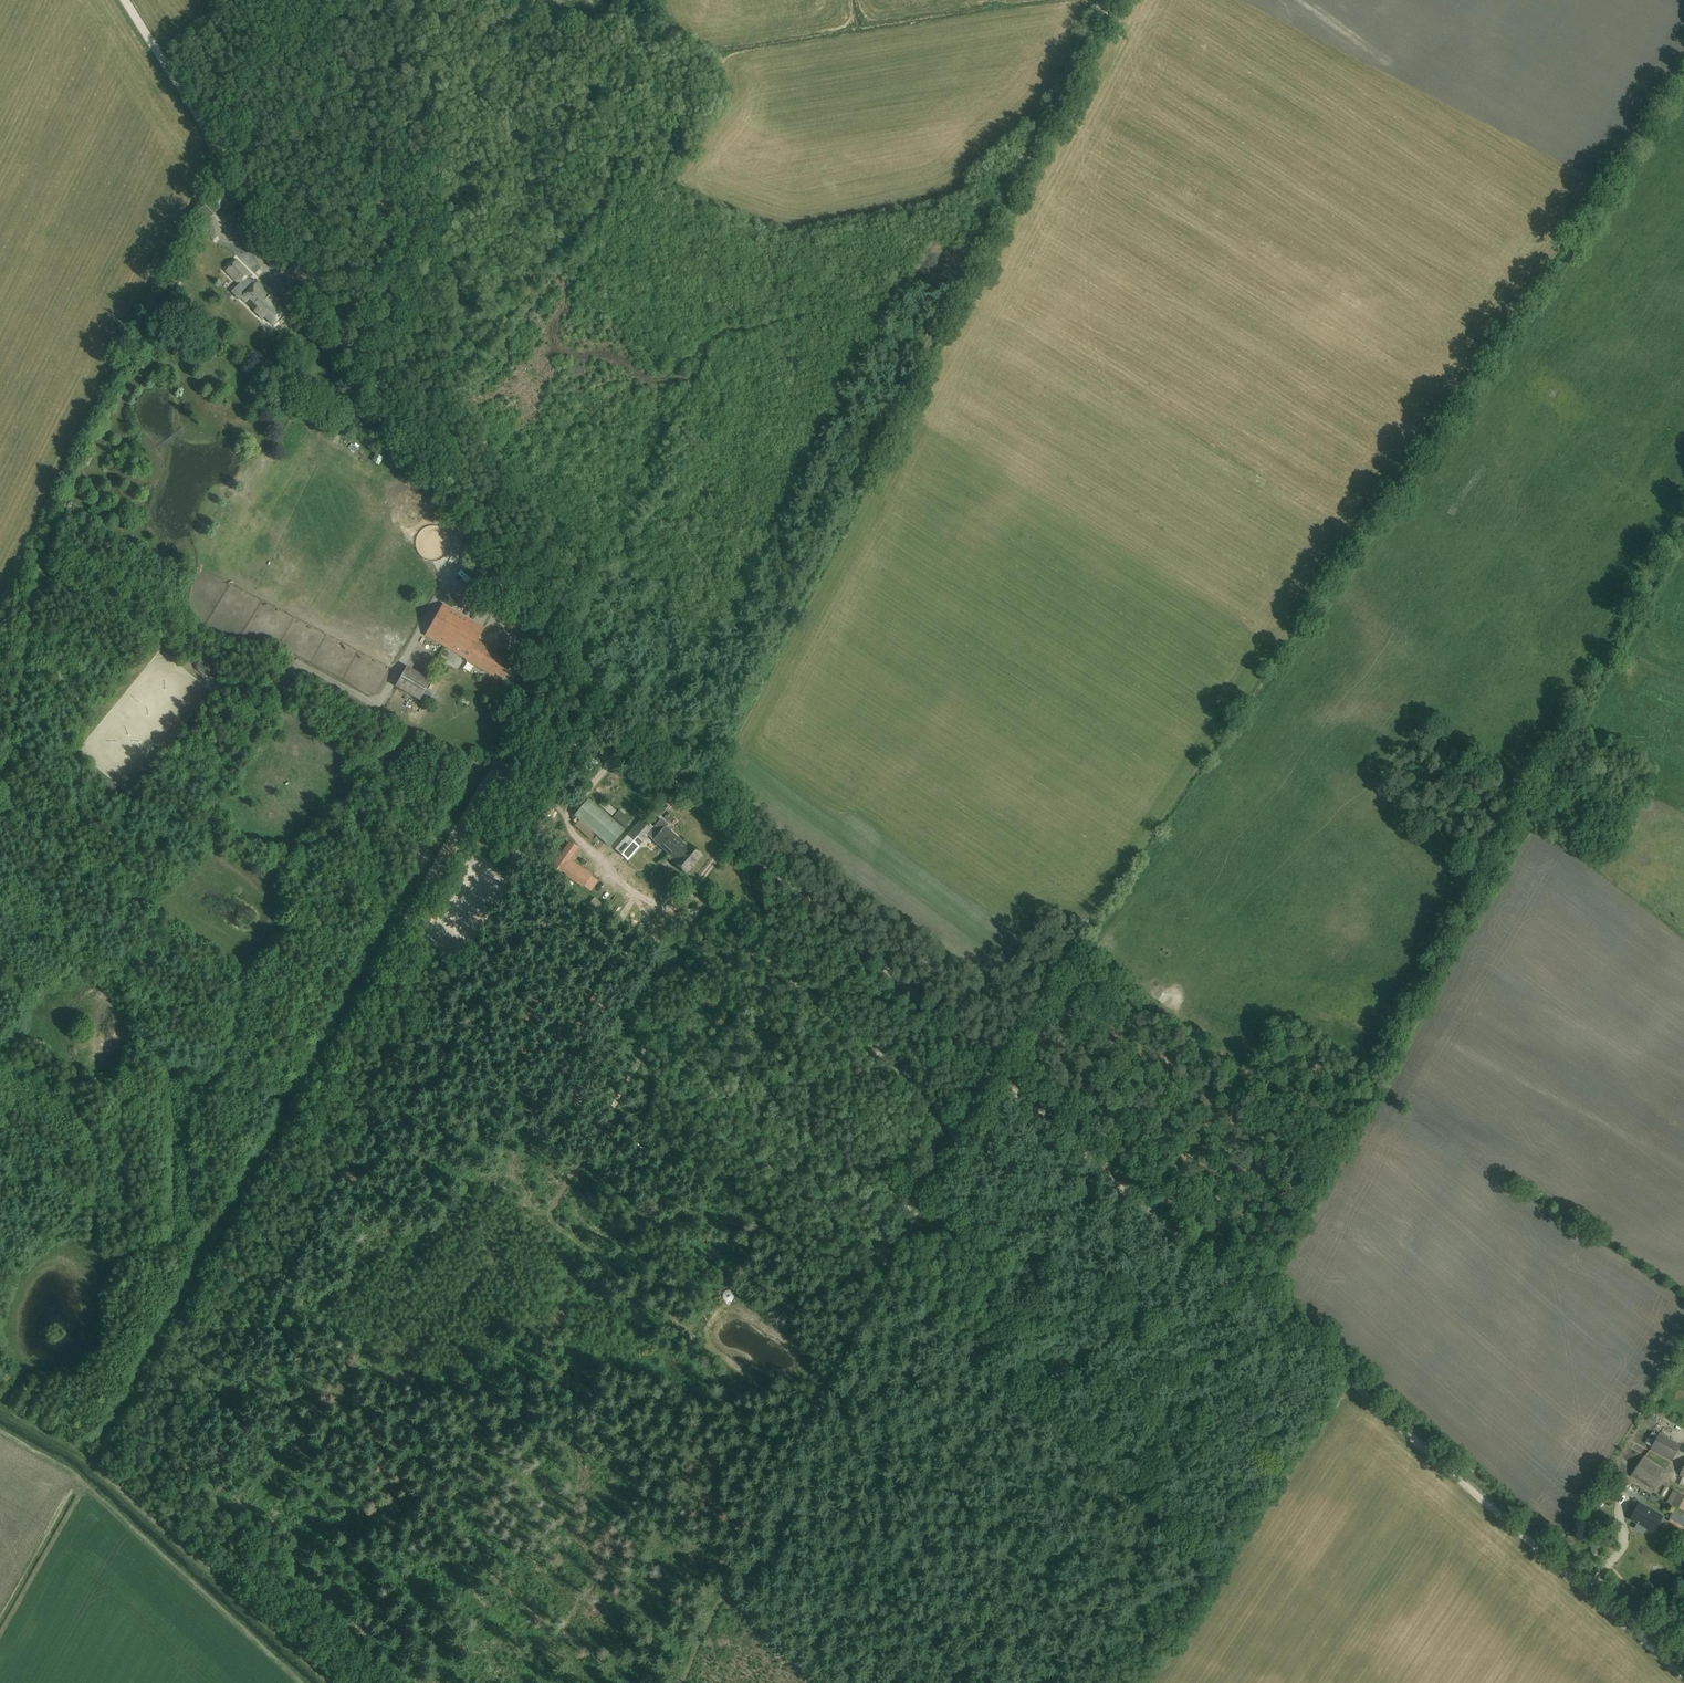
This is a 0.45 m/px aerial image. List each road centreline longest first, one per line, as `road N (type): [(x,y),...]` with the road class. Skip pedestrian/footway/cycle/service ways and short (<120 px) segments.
road 1 (track): [(123,0),(526,624),(597,711),(971,1041),(1042,1116),(1252,1290),(1683,1674)]
road 2 (track): [(0,1403),(88,1455),(334,1682)]

